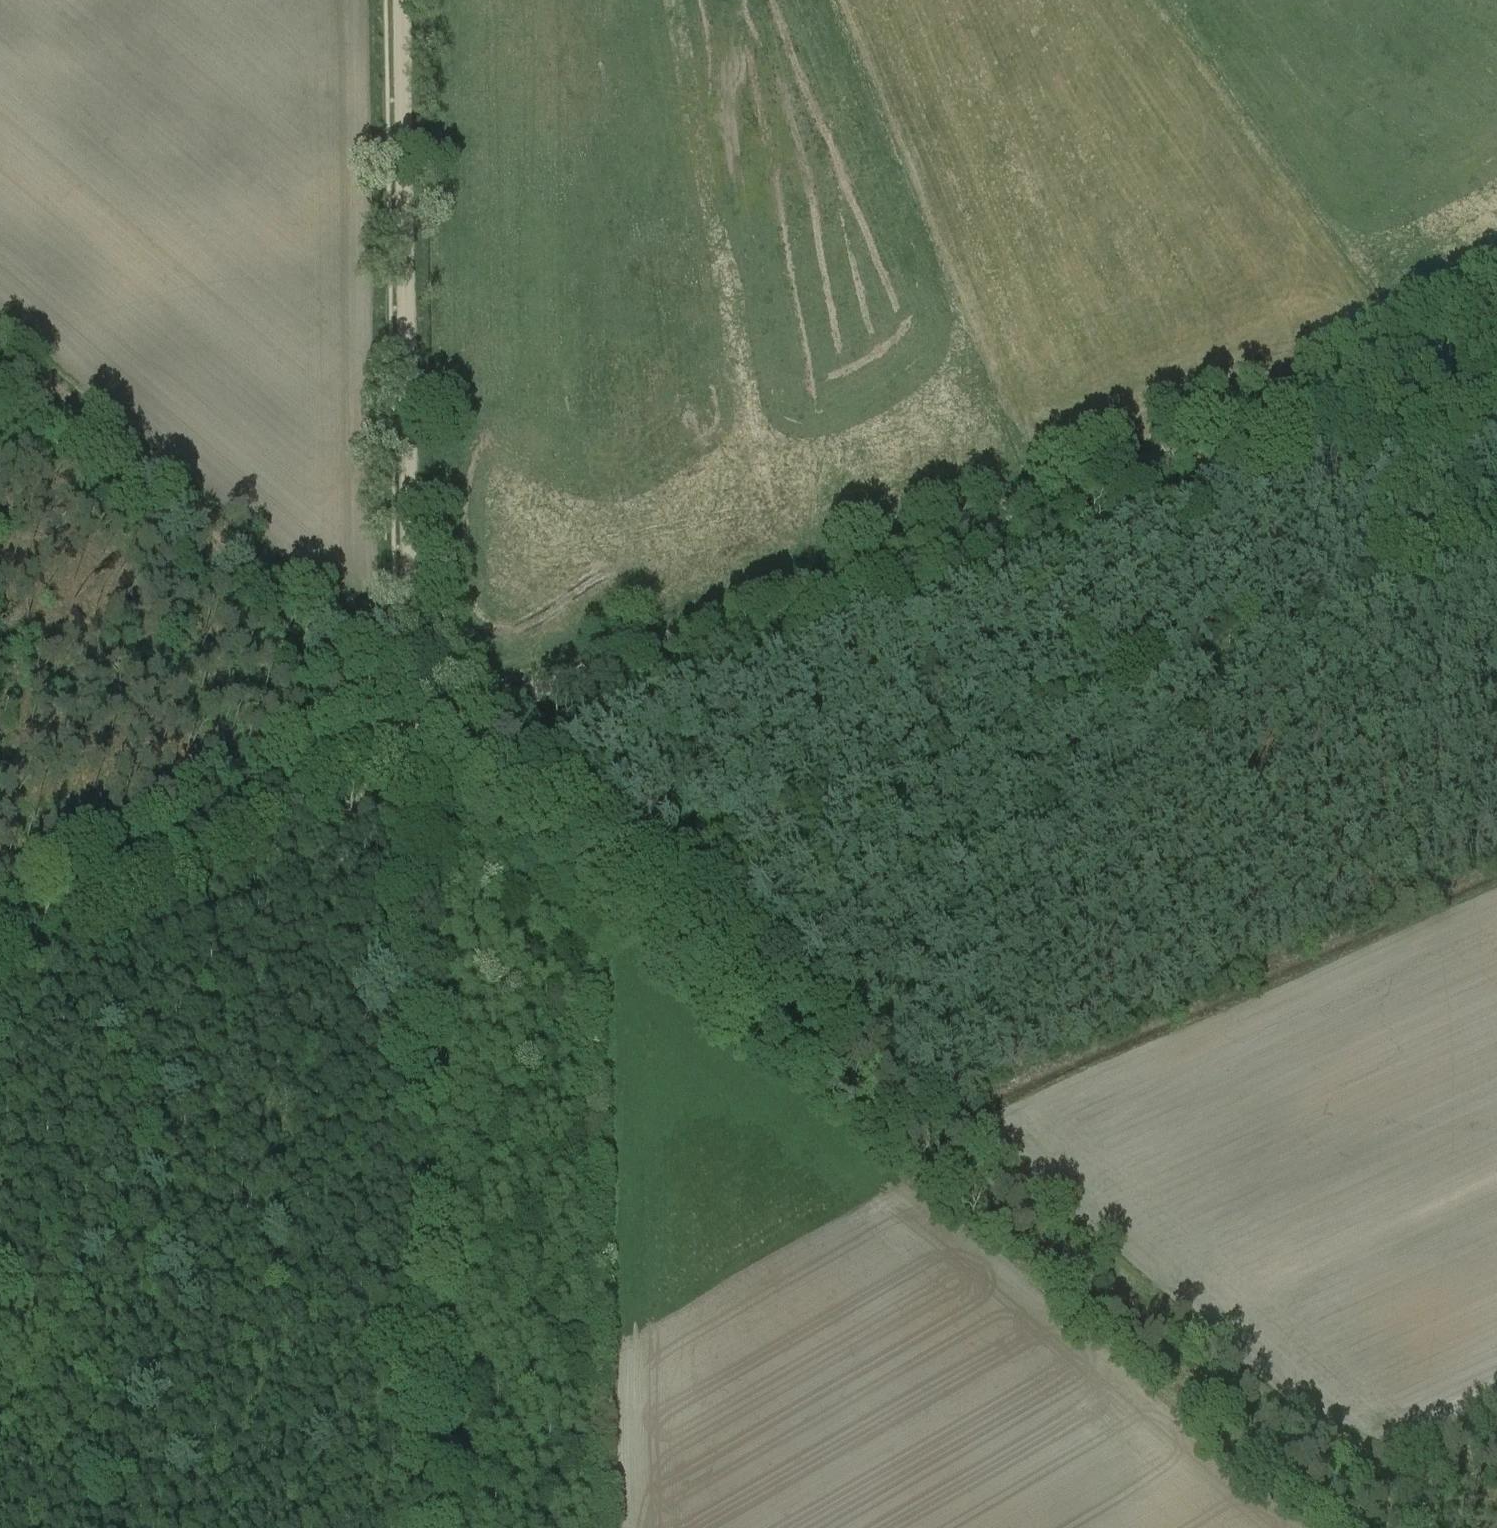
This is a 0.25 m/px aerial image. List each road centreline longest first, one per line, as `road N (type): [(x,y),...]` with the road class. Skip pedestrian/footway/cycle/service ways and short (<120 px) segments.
road 1 (track): [(501,702),(1496,329)]
road 2 (track): [(423,728),(413,612),(404,0)]
road 3 (unclassified): [(0,942),(397,742)]

